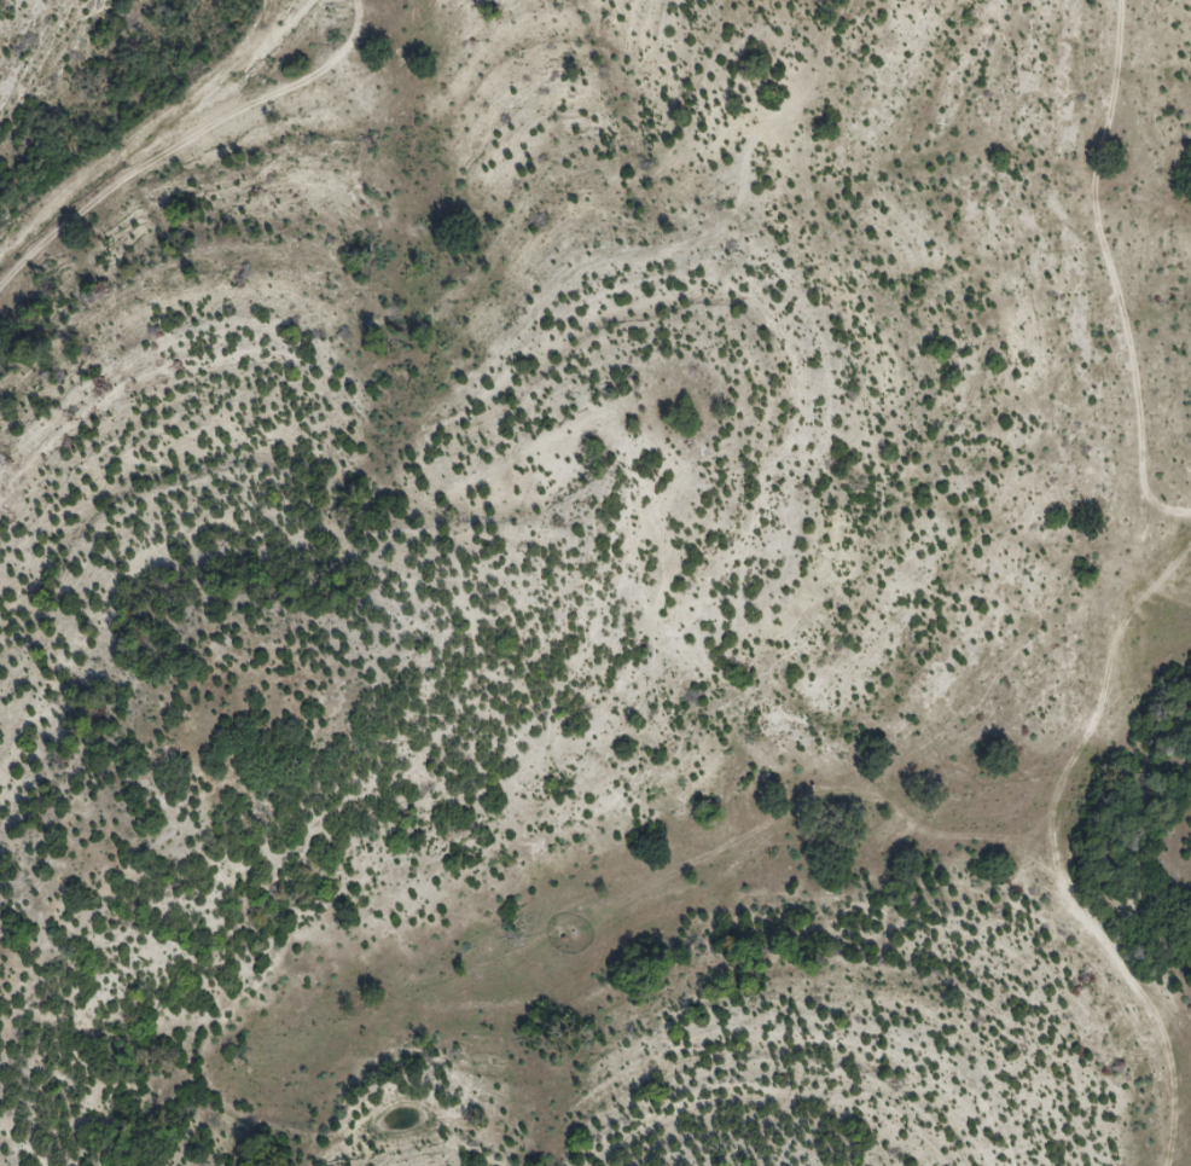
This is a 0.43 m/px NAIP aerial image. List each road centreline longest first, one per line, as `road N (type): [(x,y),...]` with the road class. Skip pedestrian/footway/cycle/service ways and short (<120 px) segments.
road 1 (residential): [(0,293),(110,192),(174,58),(216,0)]

